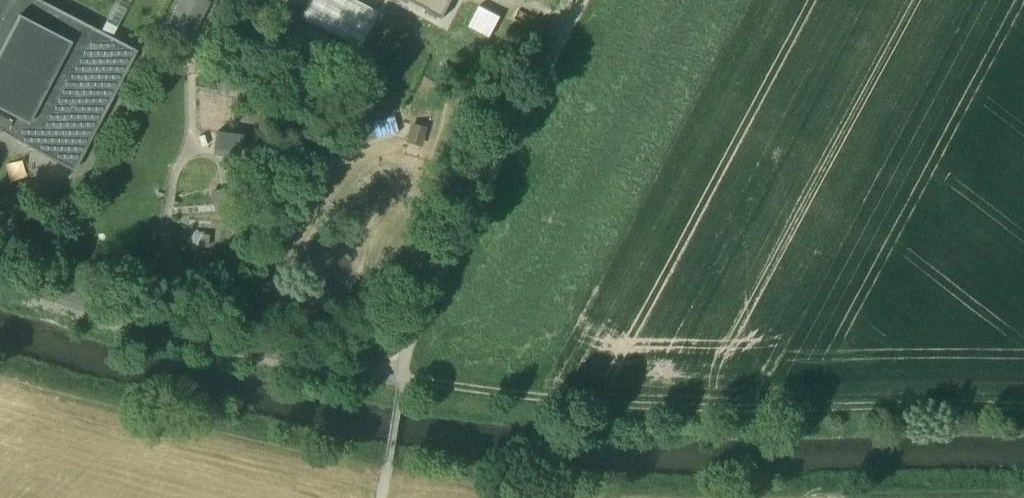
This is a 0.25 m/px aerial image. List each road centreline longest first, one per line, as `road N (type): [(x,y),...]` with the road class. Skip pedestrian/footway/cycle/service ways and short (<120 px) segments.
road 1 (track): [(404,379),(605,405),(1023,407)]
road 2 (track): [(404,379),(412,335),(584,0)]
road 3 (track): [(386,497),(404,379)]

